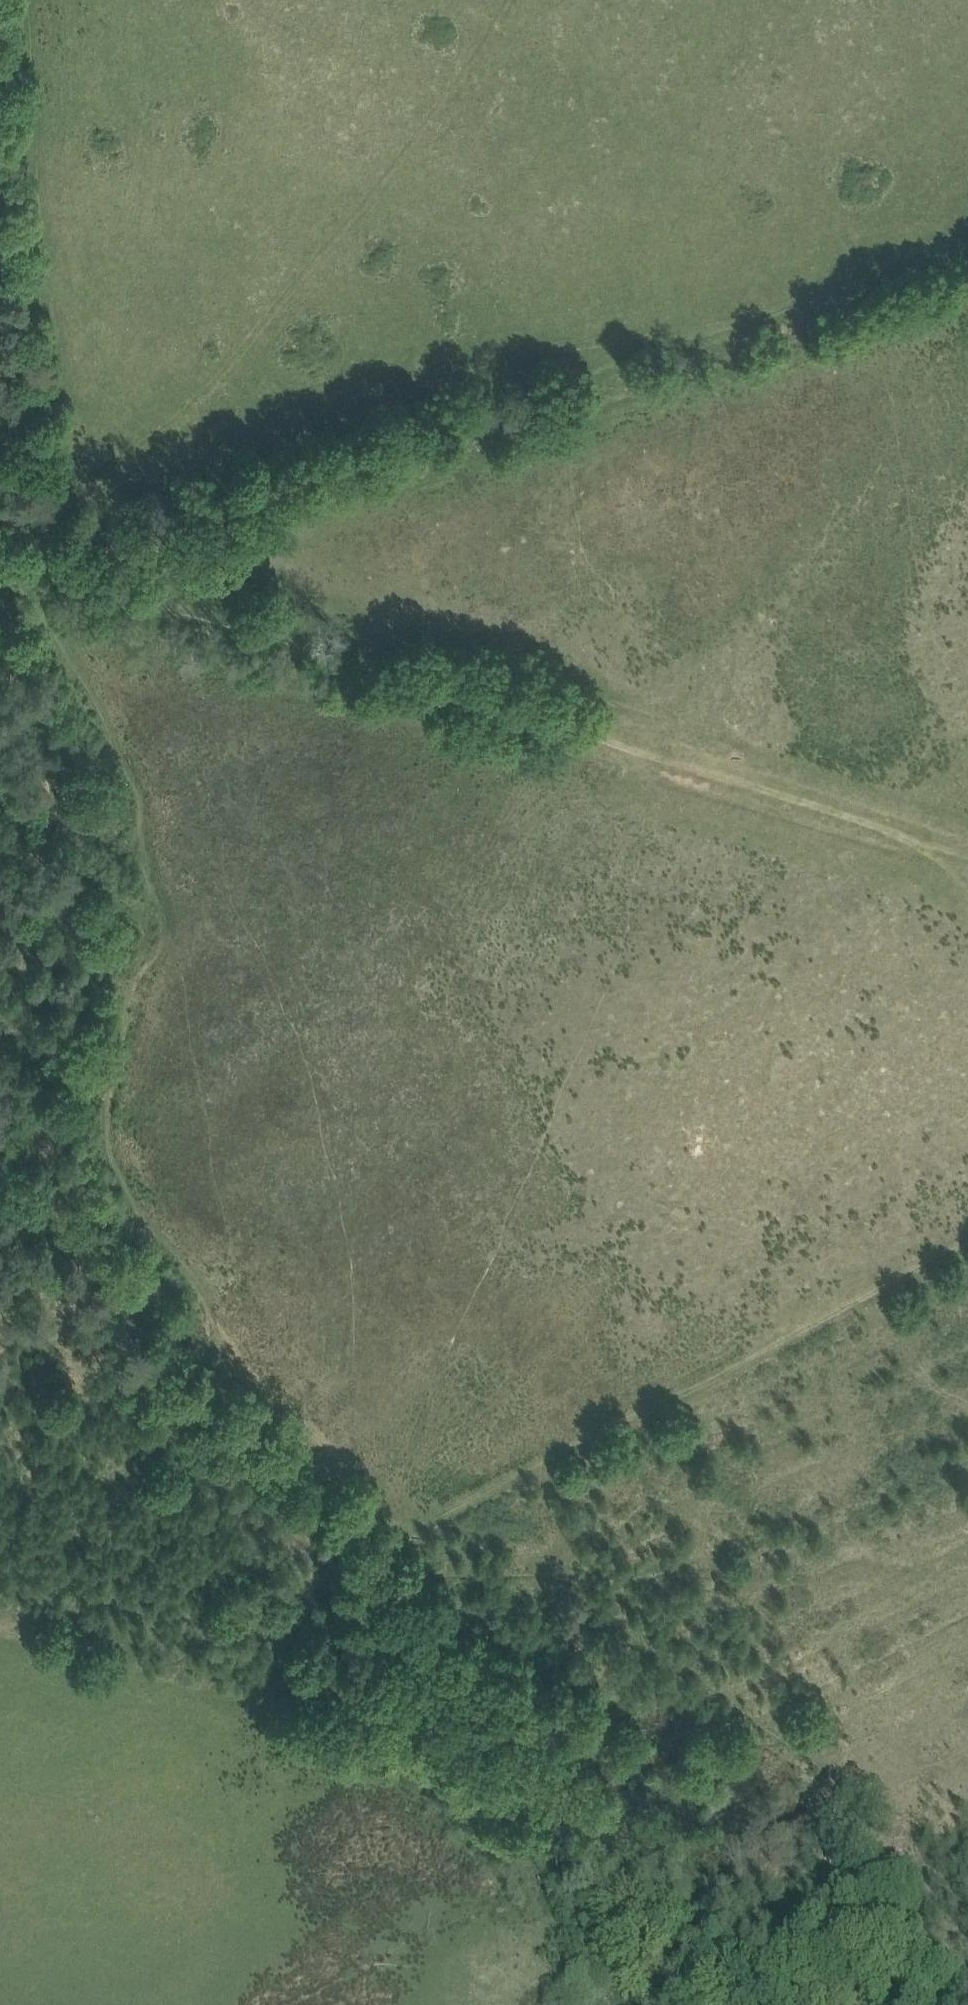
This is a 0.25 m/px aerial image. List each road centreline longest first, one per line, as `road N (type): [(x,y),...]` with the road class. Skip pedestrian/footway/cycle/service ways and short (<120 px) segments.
road 1 (track): [(0,591),(57,635),(148,802),(154,949),(121,1060),(114,1117),(146,1217),(172,1239),(236,1259),(227,1321),(259,1370),(326,1436),(353,1486),(364,1554),(394,1560),(473,1737),(565,1806),(613,1854),(659,1876),(760,1884),(900,1931),(921,1974),(967,2004)]
road 2 (track): [(53,561),(967,853)]

